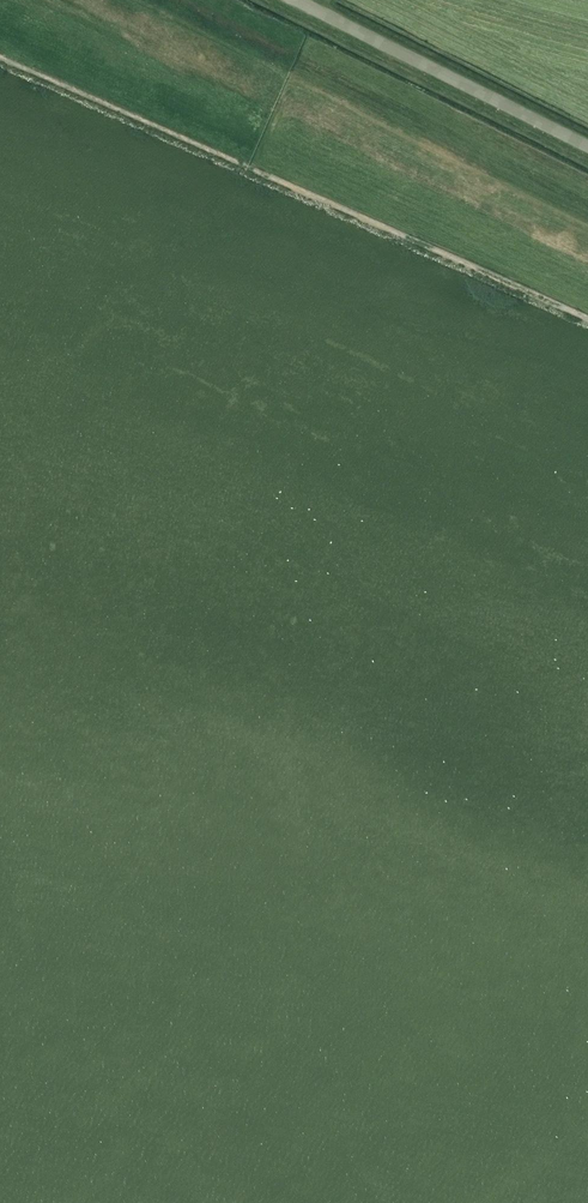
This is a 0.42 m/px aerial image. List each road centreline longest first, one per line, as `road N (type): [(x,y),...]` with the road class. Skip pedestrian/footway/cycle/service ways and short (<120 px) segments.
road 1 (tertiary): [(297,0),(587,146)]

